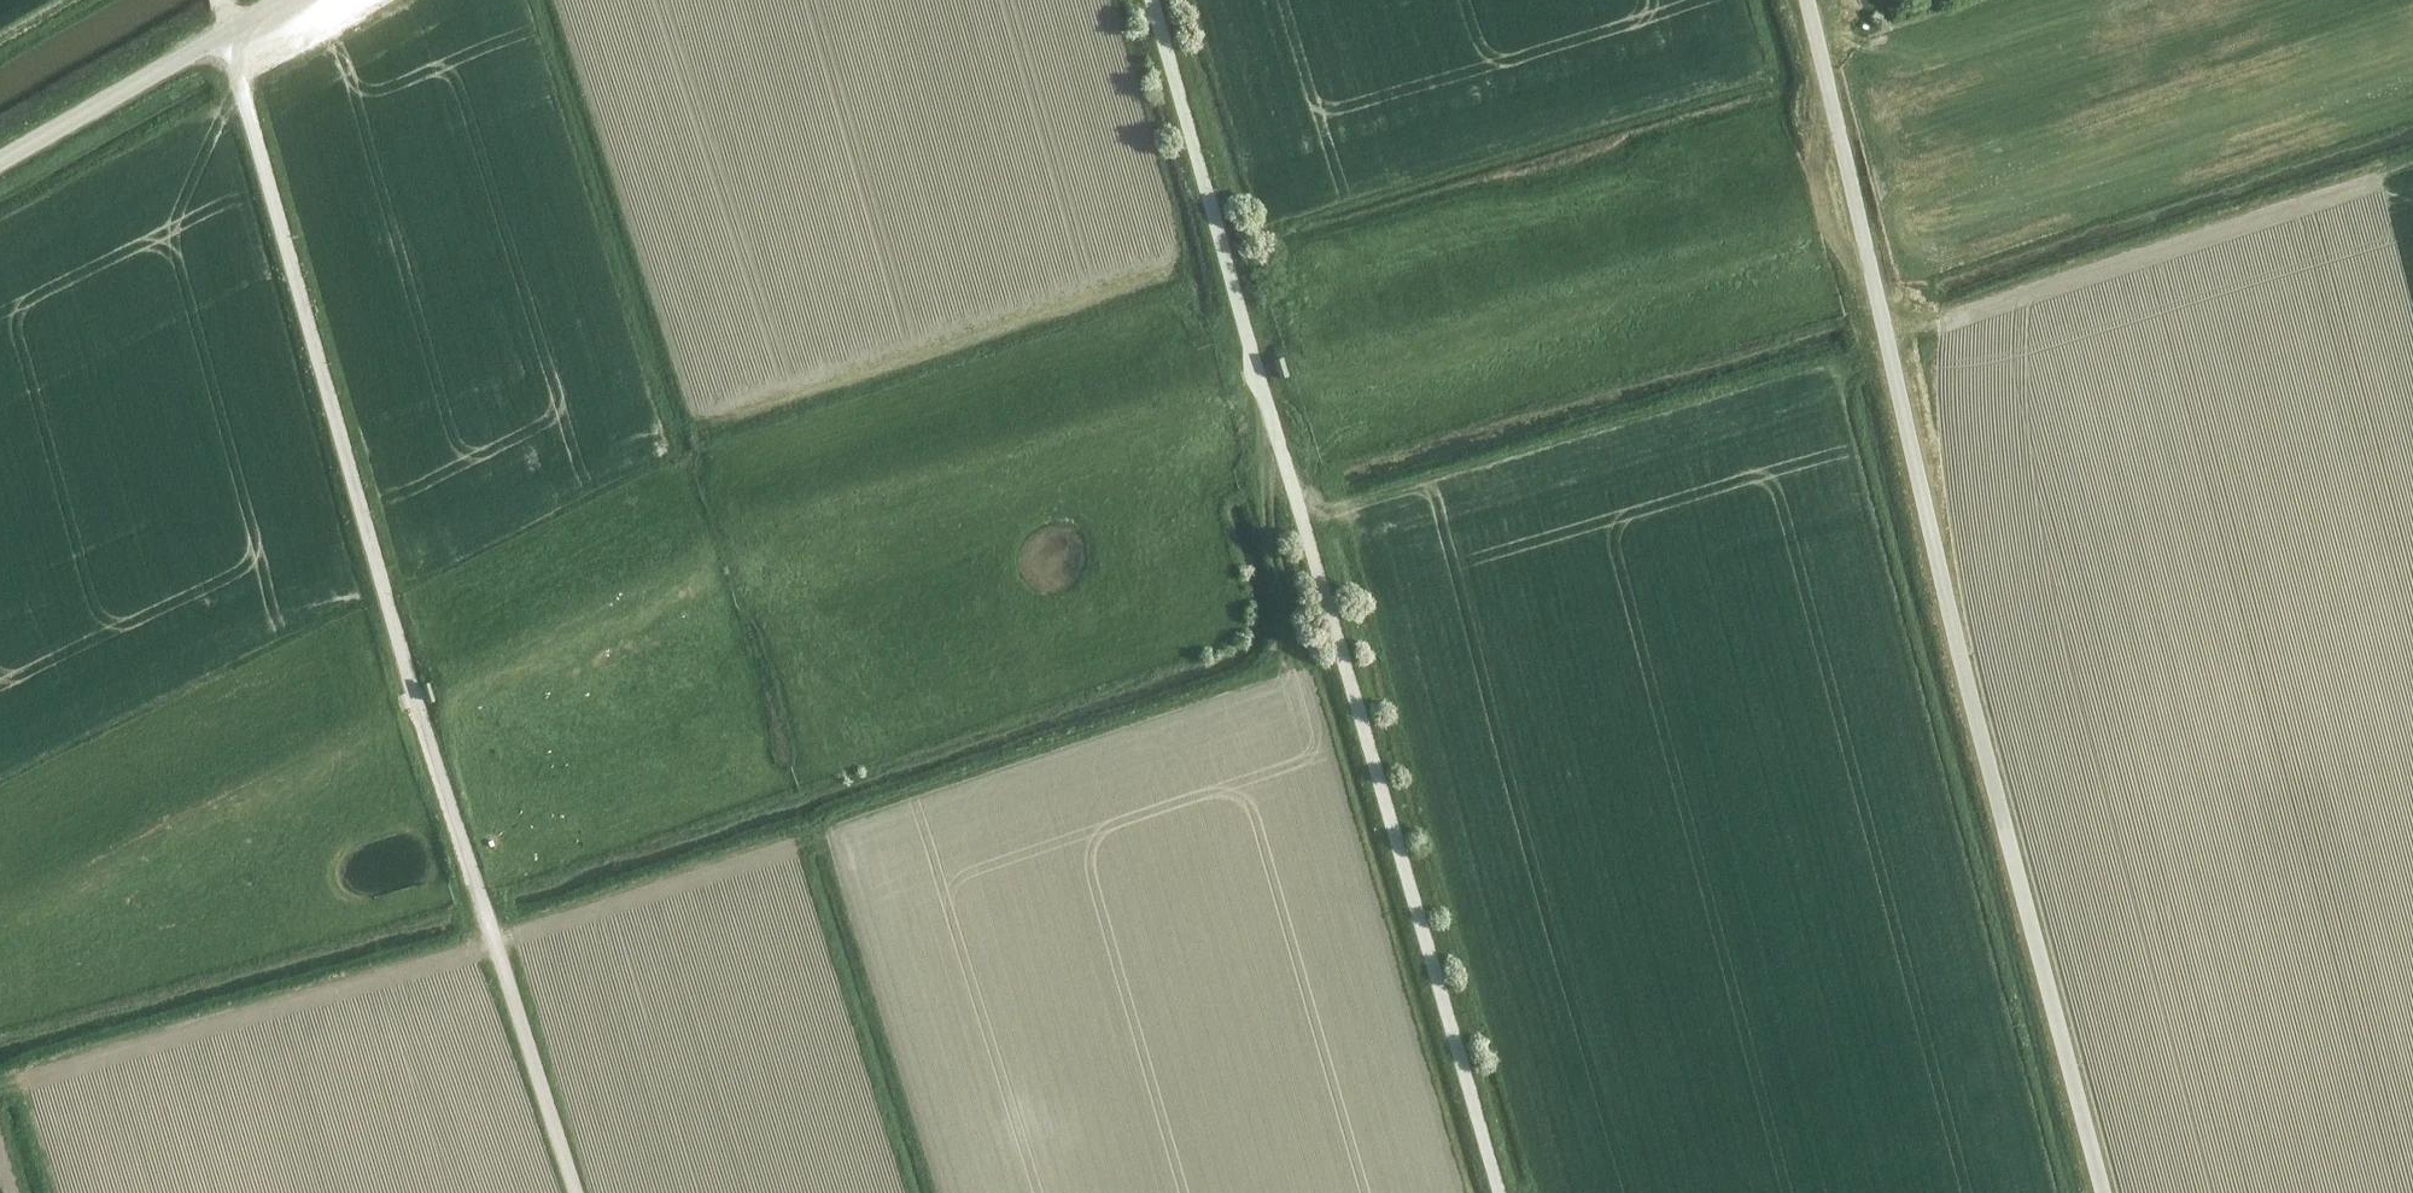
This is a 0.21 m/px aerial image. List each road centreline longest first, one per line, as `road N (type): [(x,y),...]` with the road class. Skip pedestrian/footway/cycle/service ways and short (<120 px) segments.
road 1 (track): [(1152,0),(1500,1192)]
road 2 (track): [(1808,0),(1868,223),(1951,640),(2097,1192)]
road 3 (unclassified): [(0,166),(297,0)]

